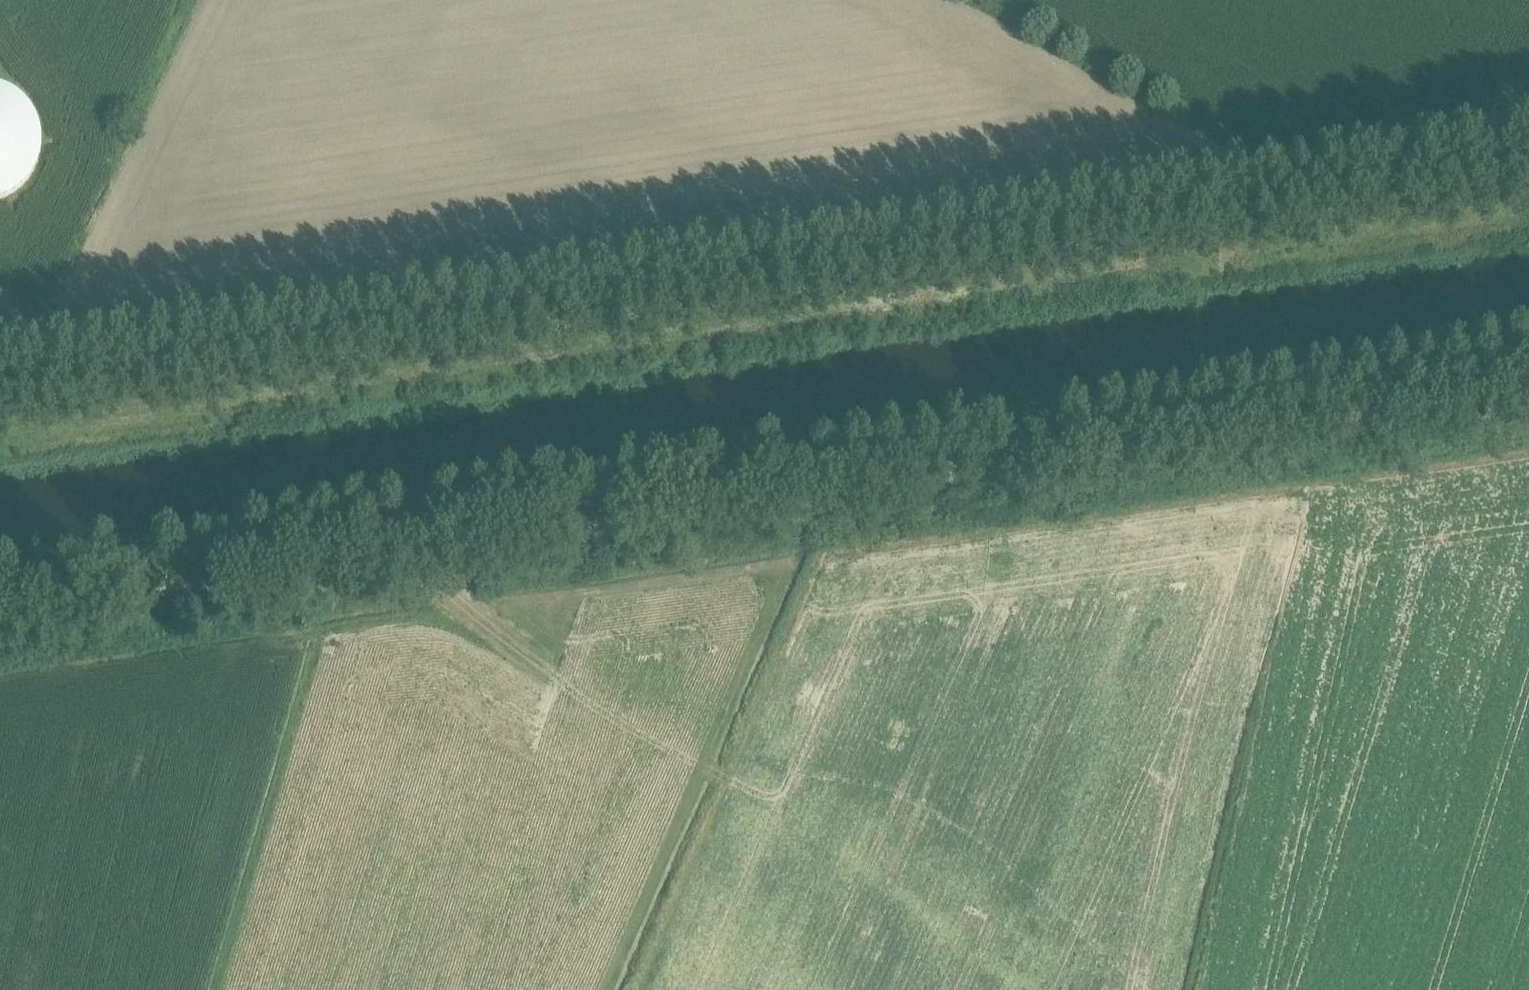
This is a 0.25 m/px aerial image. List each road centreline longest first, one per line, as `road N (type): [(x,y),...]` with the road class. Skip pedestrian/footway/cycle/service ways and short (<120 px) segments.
road 1 (unclassified): [(1528,182),(0,408)]
road 2 (track): [(1528,391),(0,616)]

